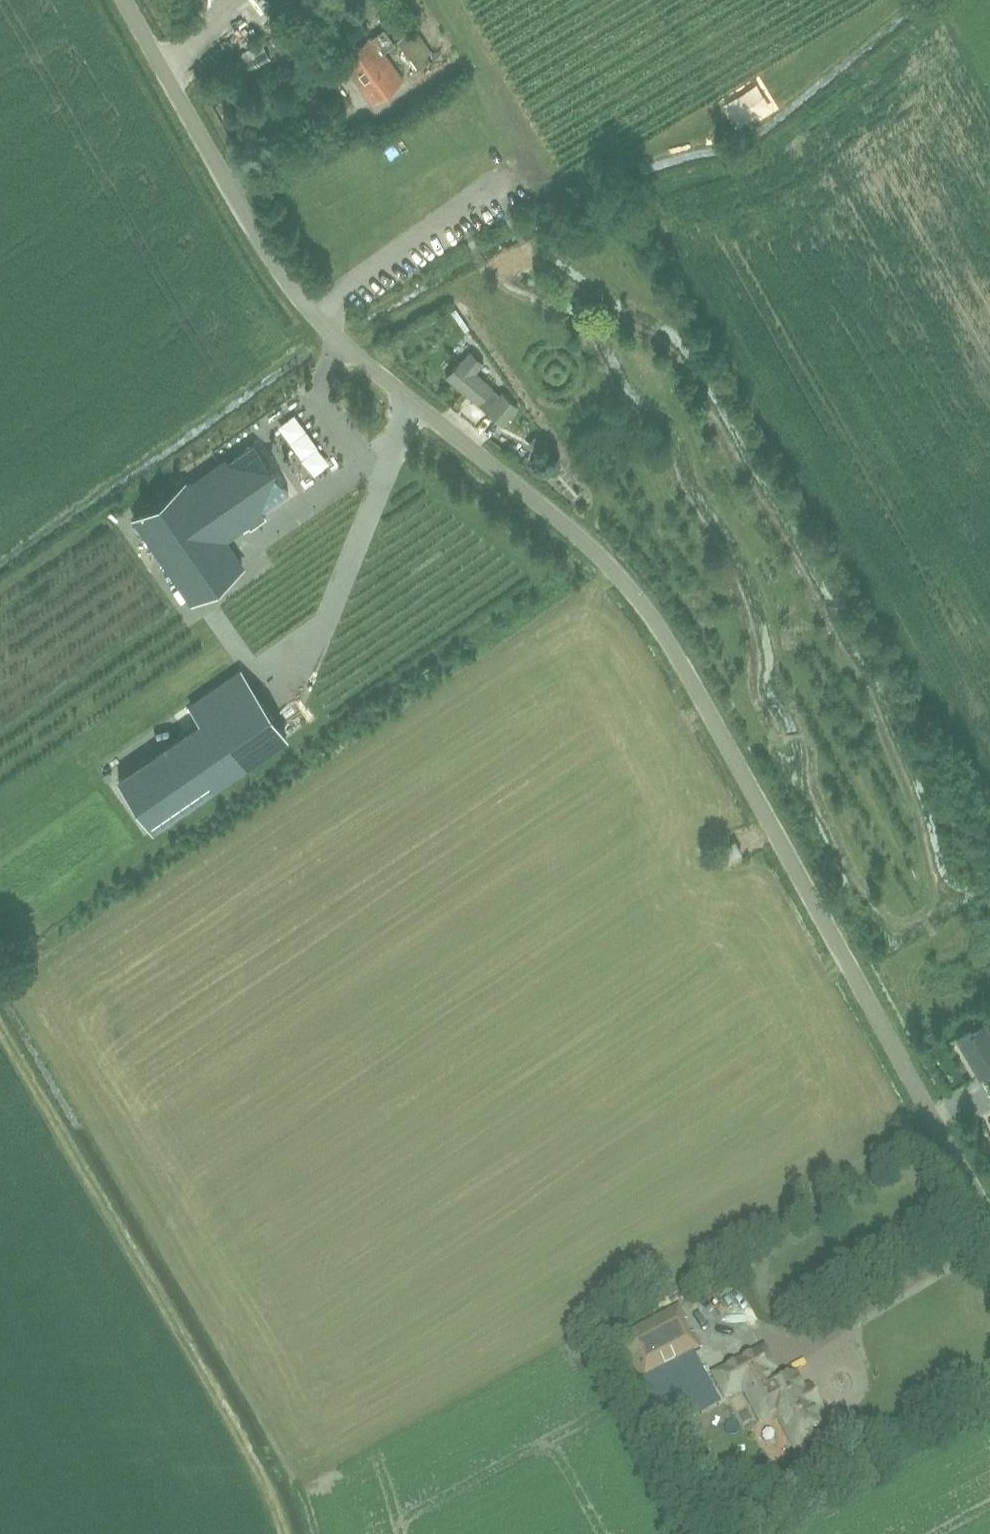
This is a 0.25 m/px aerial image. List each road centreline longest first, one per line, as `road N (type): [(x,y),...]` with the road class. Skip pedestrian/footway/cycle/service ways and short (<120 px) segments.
road 1 (unclassified): [(989,1216),(657,625),(599,555),(323,324),(273,258),(124,0)]

